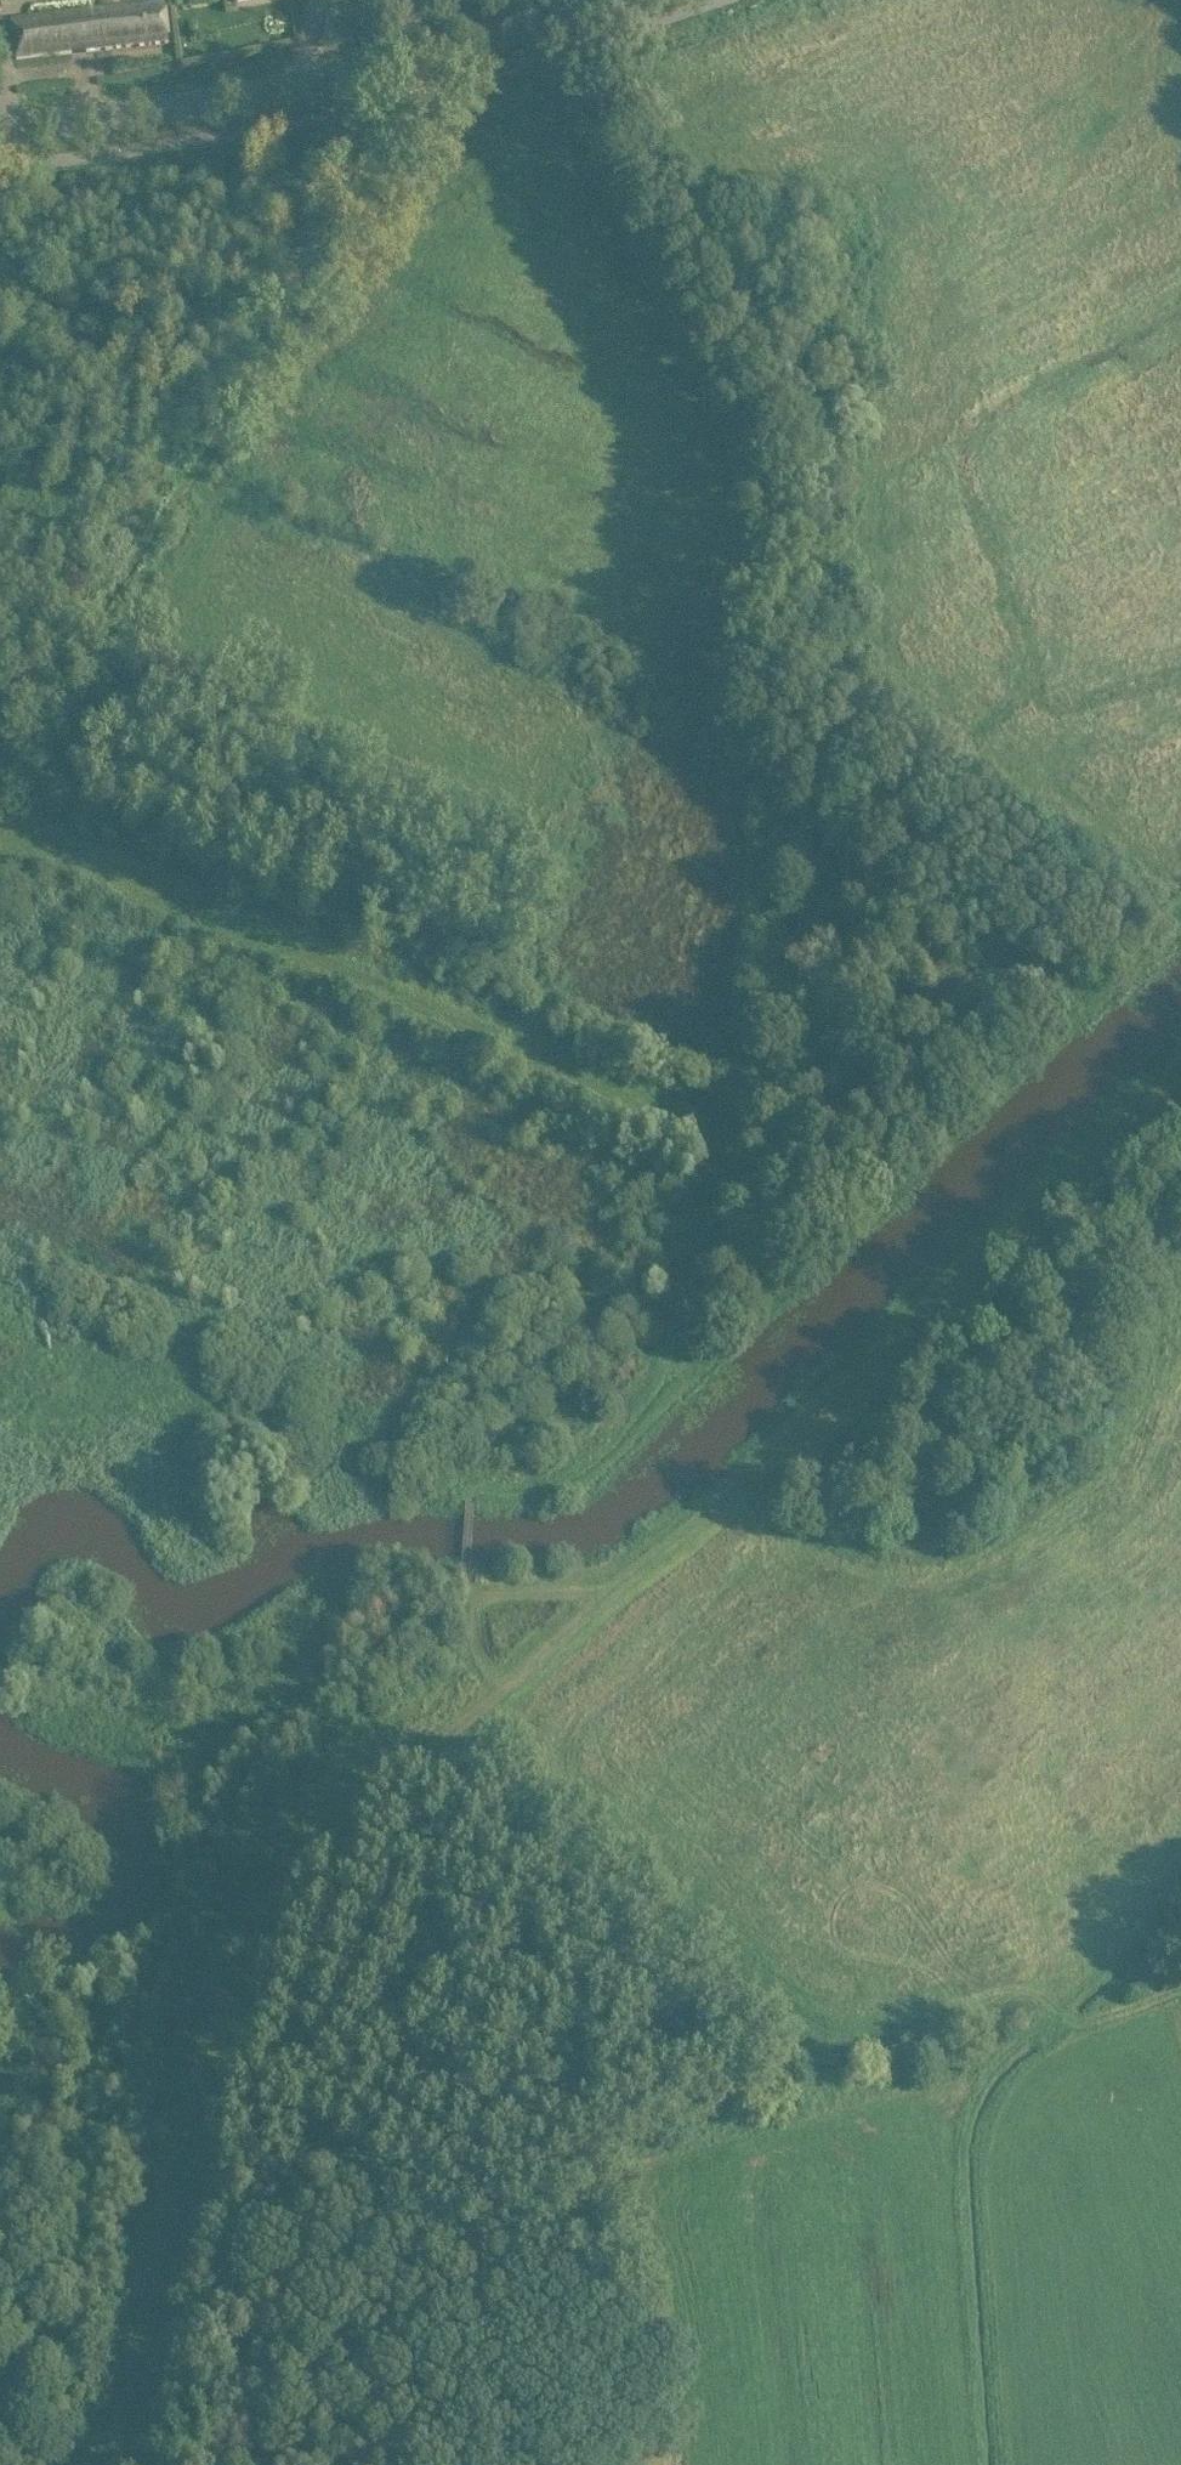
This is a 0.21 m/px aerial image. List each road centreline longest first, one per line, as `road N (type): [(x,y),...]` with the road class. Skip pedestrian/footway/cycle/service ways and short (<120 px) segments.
road 1 (track): [(405,102),(394,173),(0,760)]
road 2 (tertiary): [(0,126),(64,125),(295,92),(616,0)]

